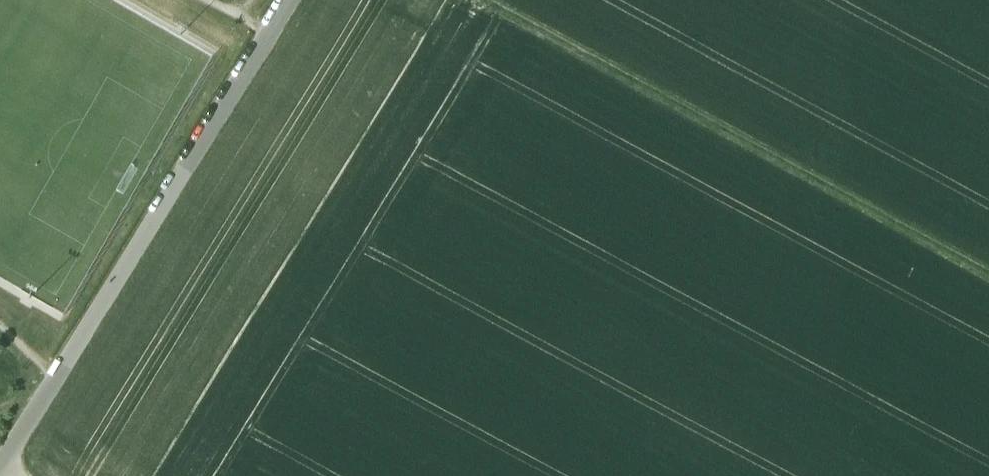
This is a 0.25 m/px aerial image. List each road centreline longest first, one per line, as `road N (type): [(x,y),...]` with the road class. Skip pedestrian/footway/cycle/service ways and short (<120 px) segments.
road 1 (track): [(988,279),(472,0)]
road 2 (residential): [(291,0),(123,279),(0,461)]

